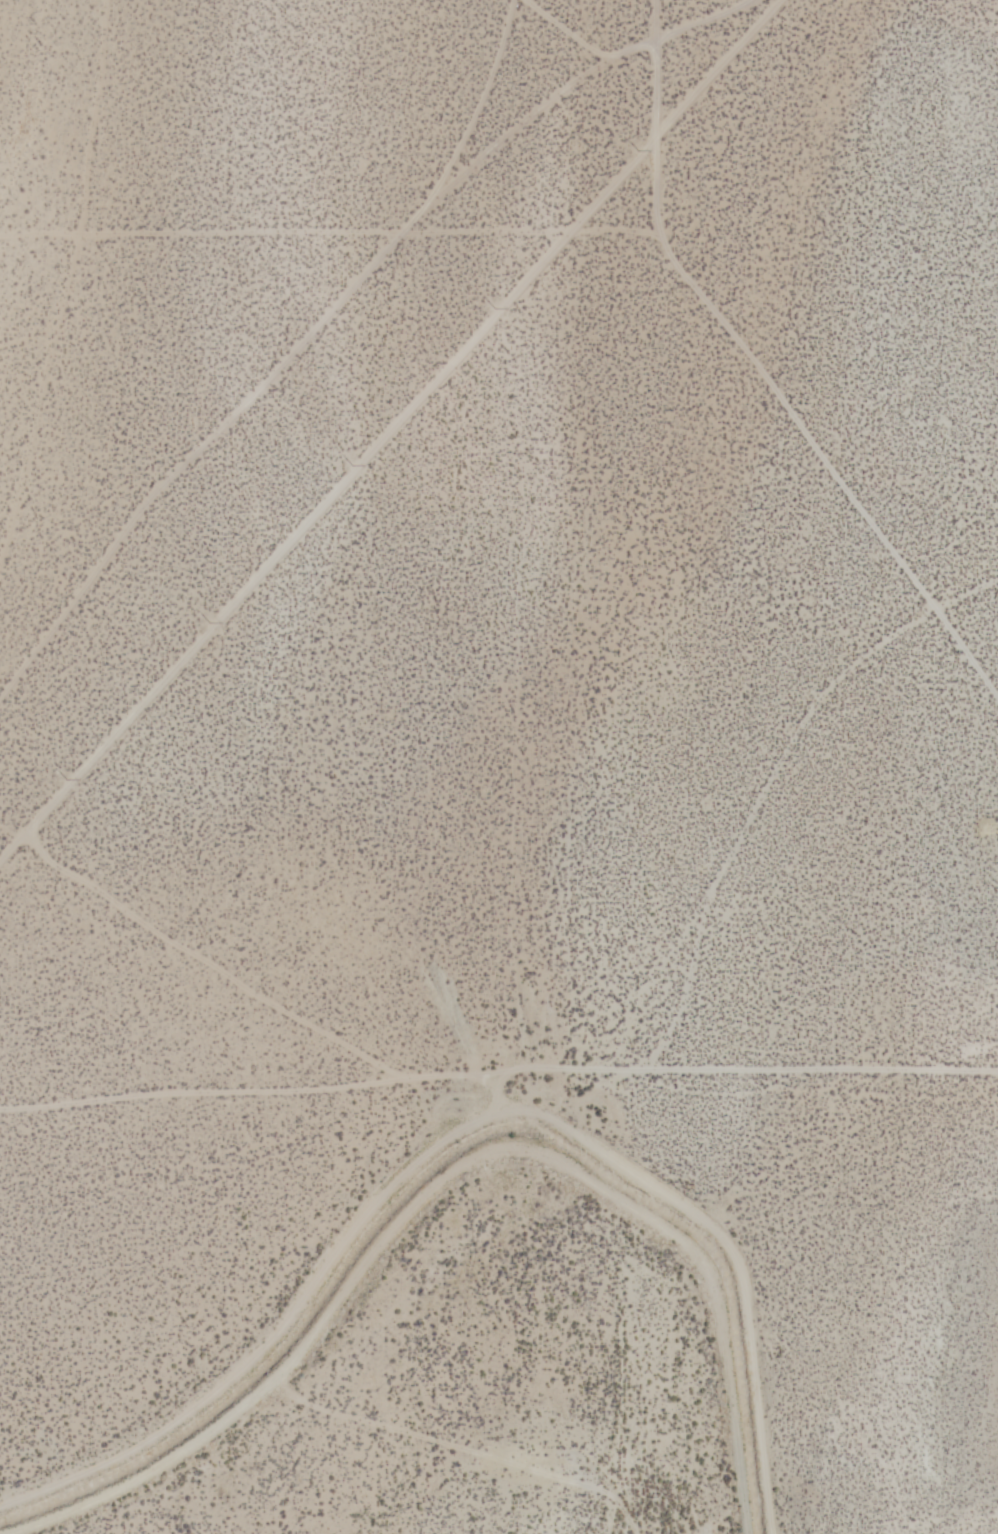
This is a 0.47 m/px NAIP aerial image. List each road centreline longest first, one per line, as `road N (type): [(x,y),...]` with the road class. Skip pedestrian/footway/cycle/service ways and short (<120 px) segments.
road 1 (track): [(0,1512),(161,1433),(257,1354),(387,1186),(497,1111),(552,1117),(716,1223),(738,1259),(781,1533)]
road 2 (track): [(786,0),(0,867)]
road 3 (track): [(747,1533),(713,1296),(695,1259),(633,1207),(545,1162),(487,1156),(446,1186),(320,1340),(251,1399),(162,1464),(59,1524),(22,1533)]
road 4 (track): [(997,1066),(545,1065),(0,1106)]
road 5 (track): [(495,0),(448,166),(173,459),(0,684)]
road 6 (track): [(669,0),(669,226),(947,602),(997,691)]
road 7 (track): [(669,226),(0,227)]
road 8 (track): [(660,1066),(732,855),(852,674),(947,602),(997,578)]
road 9 (track): [(120,0),(94,227),(0,589)]
road 10 (track): [(0,817),(392,1074),(452,1136)]
road 11 (track): [(618,52),(448,166)]
road 12 (track): [(618,52),(747,0)]

